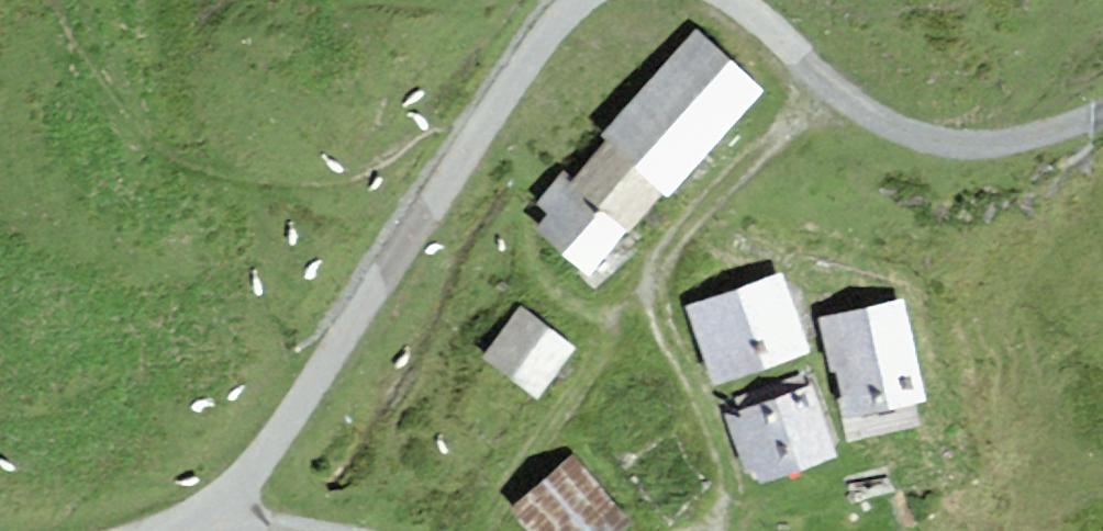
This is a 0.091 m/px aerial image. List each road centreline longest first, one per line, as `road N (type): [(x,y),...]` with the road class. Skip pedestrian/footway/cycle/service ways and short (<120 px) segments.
road 1 (track): [(220,530),(469,159)]
road 2 (track): [(852,99),(932,146),(1003,143),(1102,115)]
road 3 (track): [(469,159),(517,67),(569,14),(598,0)]
road 4 (track): [(744,0),(852,99)]

